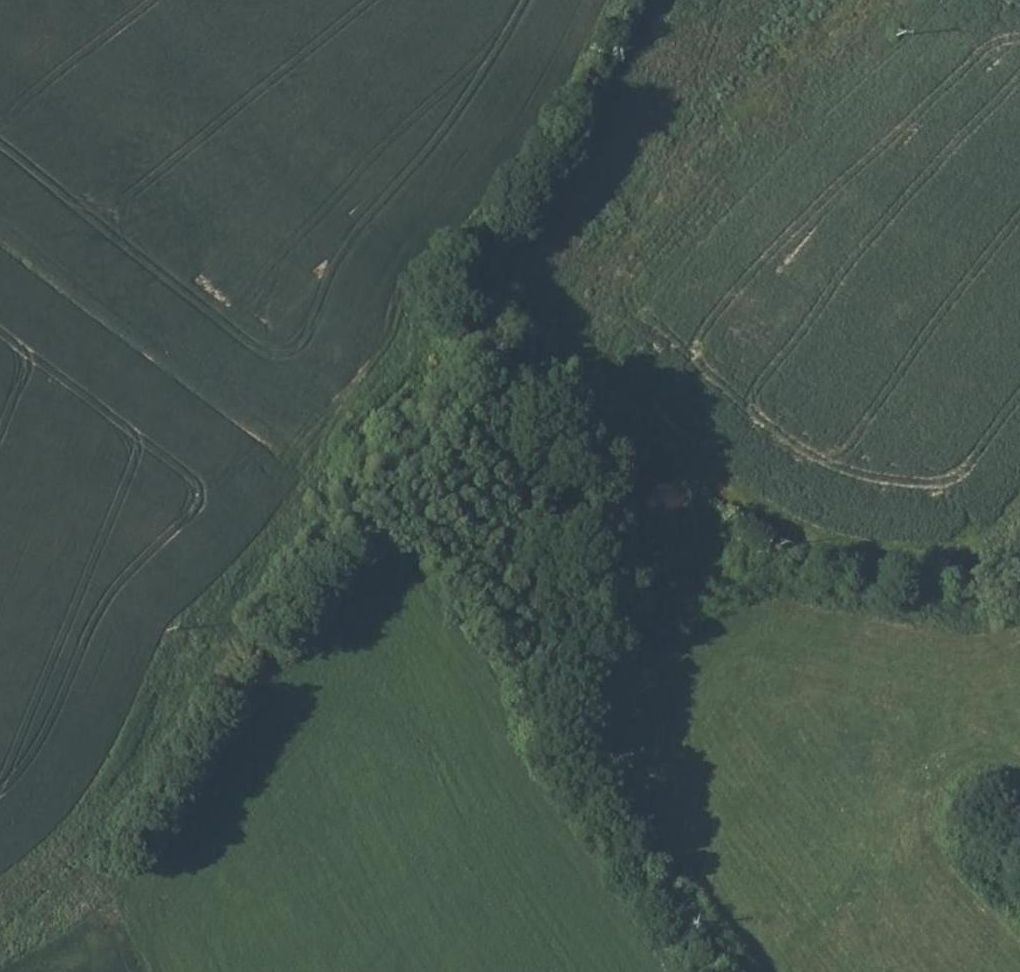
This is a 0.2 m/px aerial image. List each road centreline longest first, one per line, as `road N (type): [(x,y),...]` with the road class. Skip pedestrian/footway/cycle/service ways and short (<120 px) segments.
road 1 (track): [(625,0),(597,70),(512,164),(495,274),(554,361),(412,488),(616,843),(713,971)]

